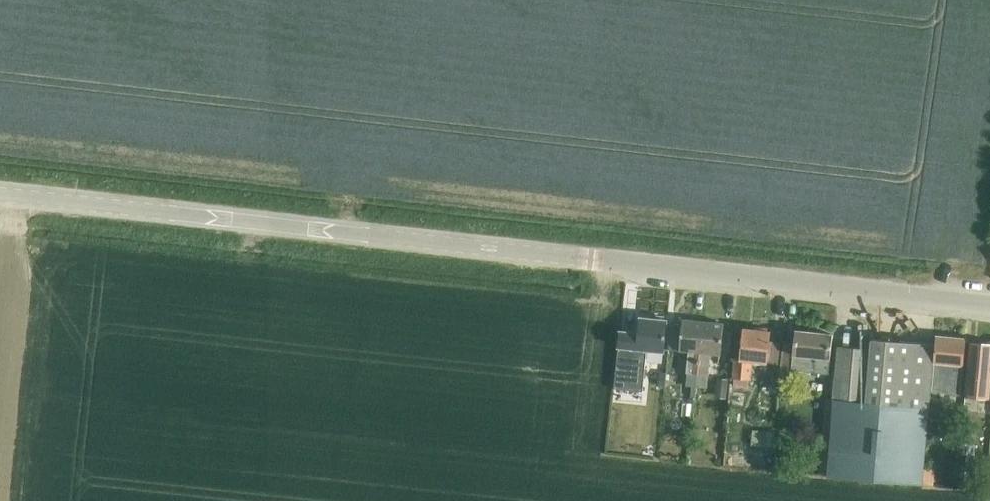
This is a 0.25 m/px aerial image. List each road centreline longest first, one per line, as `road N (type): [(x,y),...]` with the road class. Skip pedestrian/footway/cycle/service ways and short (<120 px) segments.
road 1 (tertiary): [(989,302),(0,195)]

